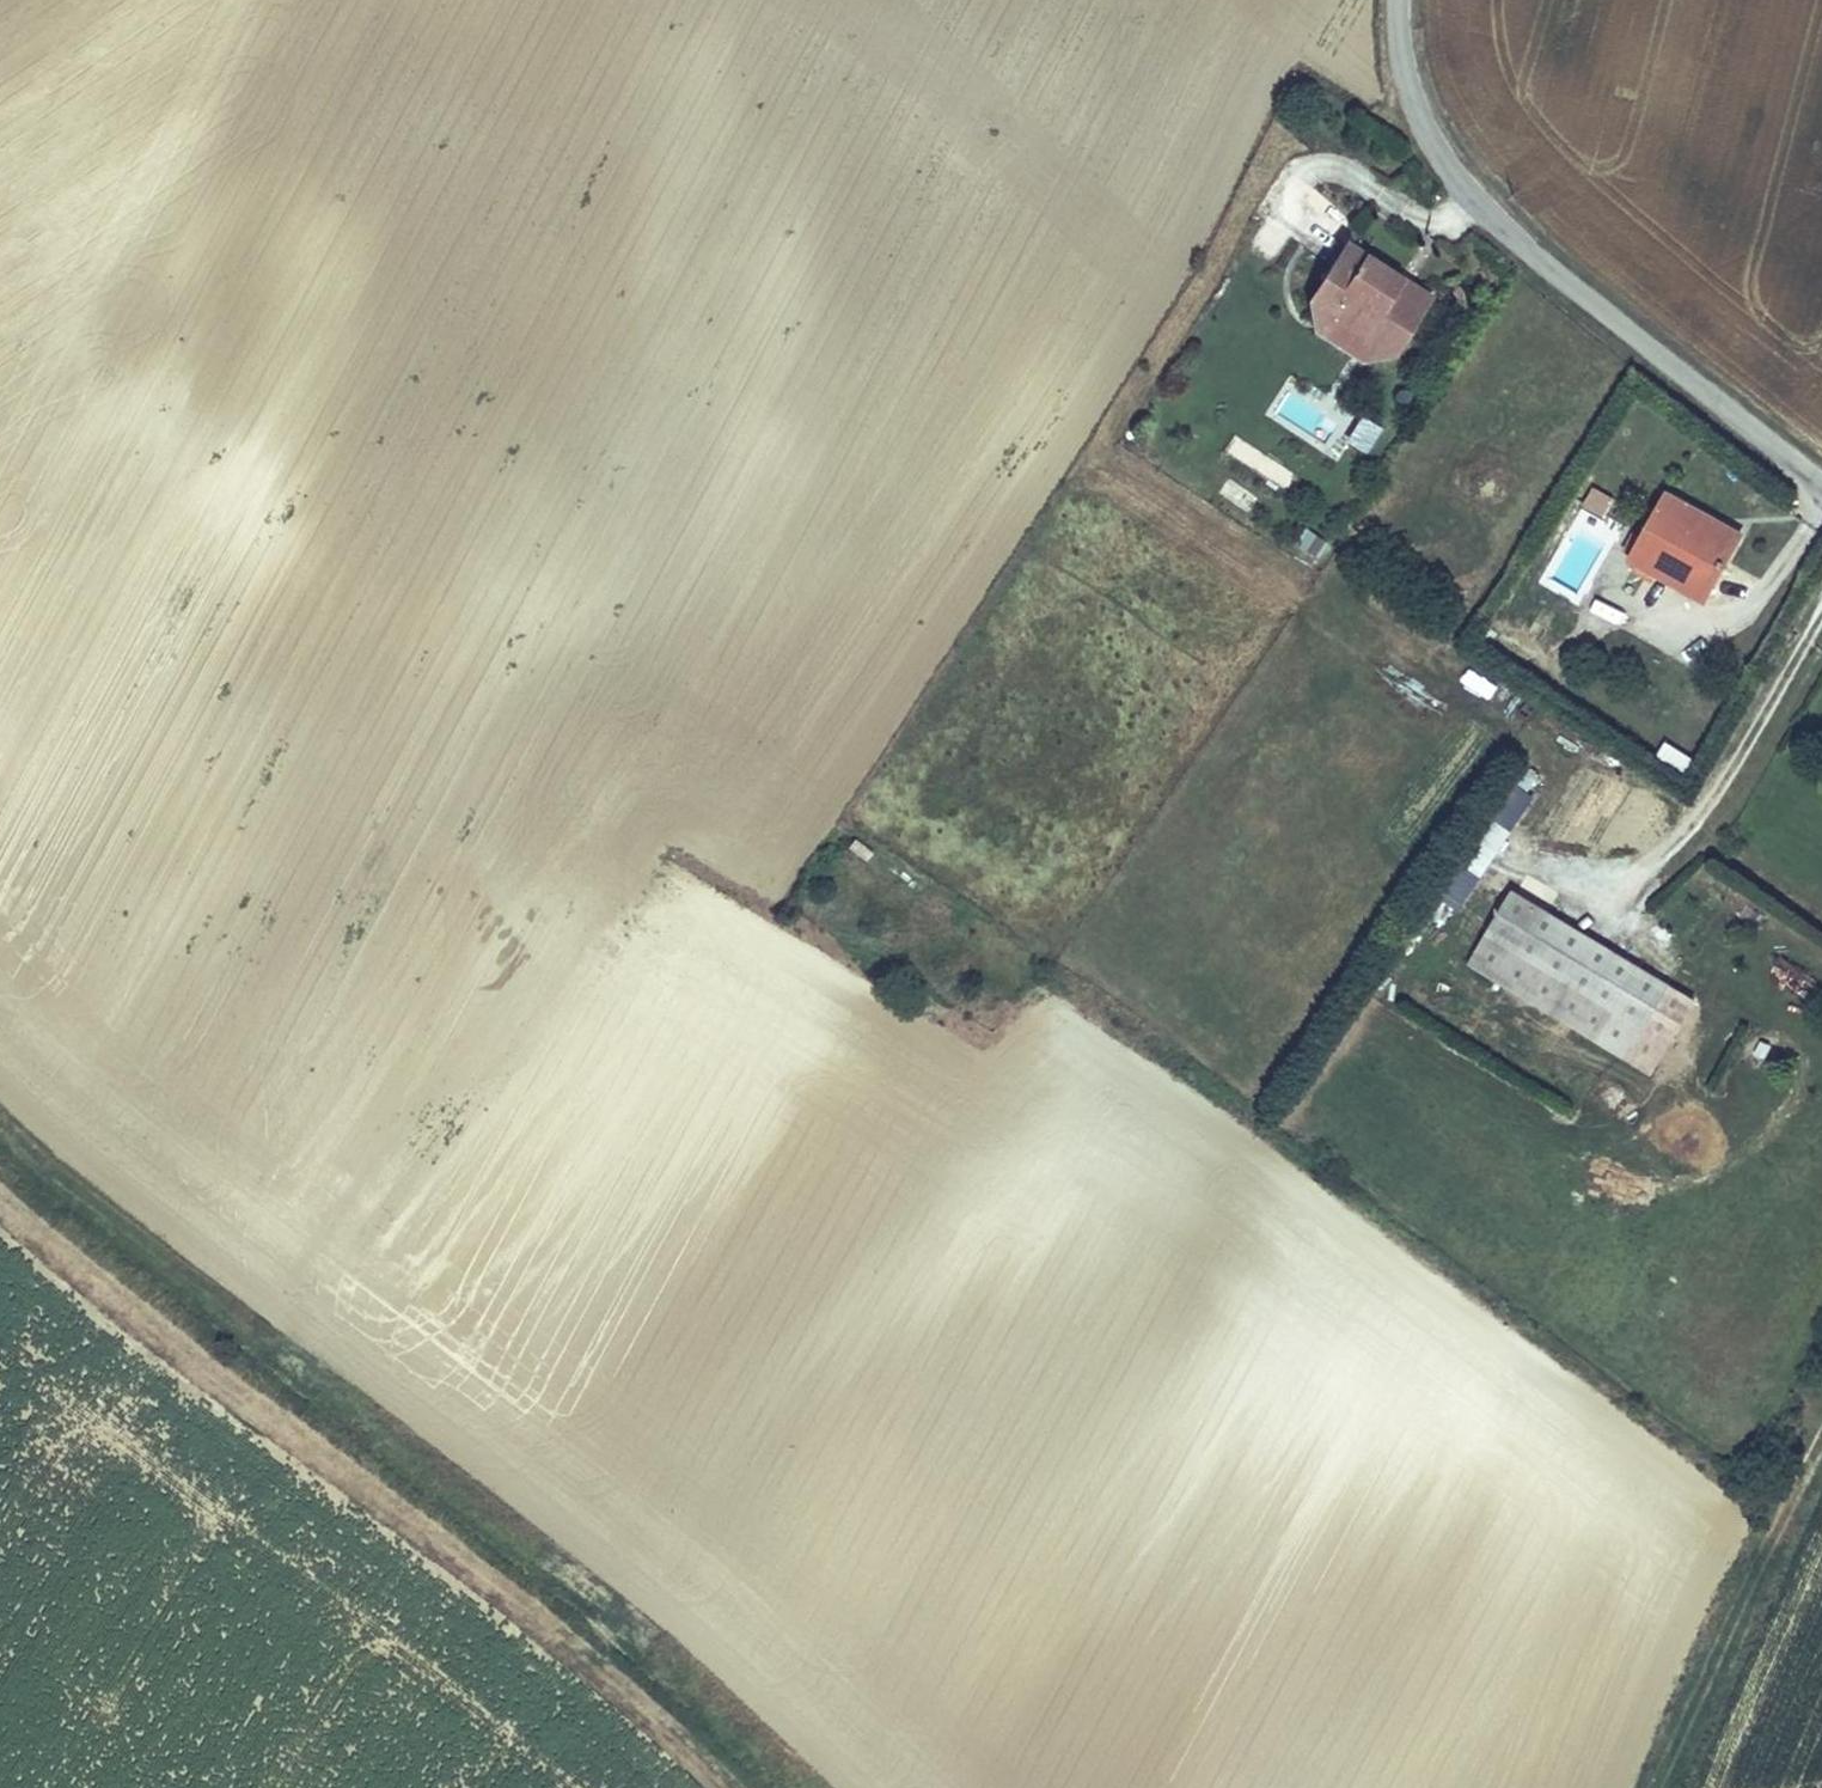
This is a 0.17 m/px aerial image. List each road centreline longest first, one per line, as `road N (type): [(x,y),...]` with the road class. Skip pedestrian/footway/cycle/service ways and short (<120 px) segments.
road 1 (unclassified): [(1395,0),(1400,61),(1415,115),(1455,179),(1544,265),(1821,485)]
road 2 (track): [(1657,1787),(1821,1471)]

